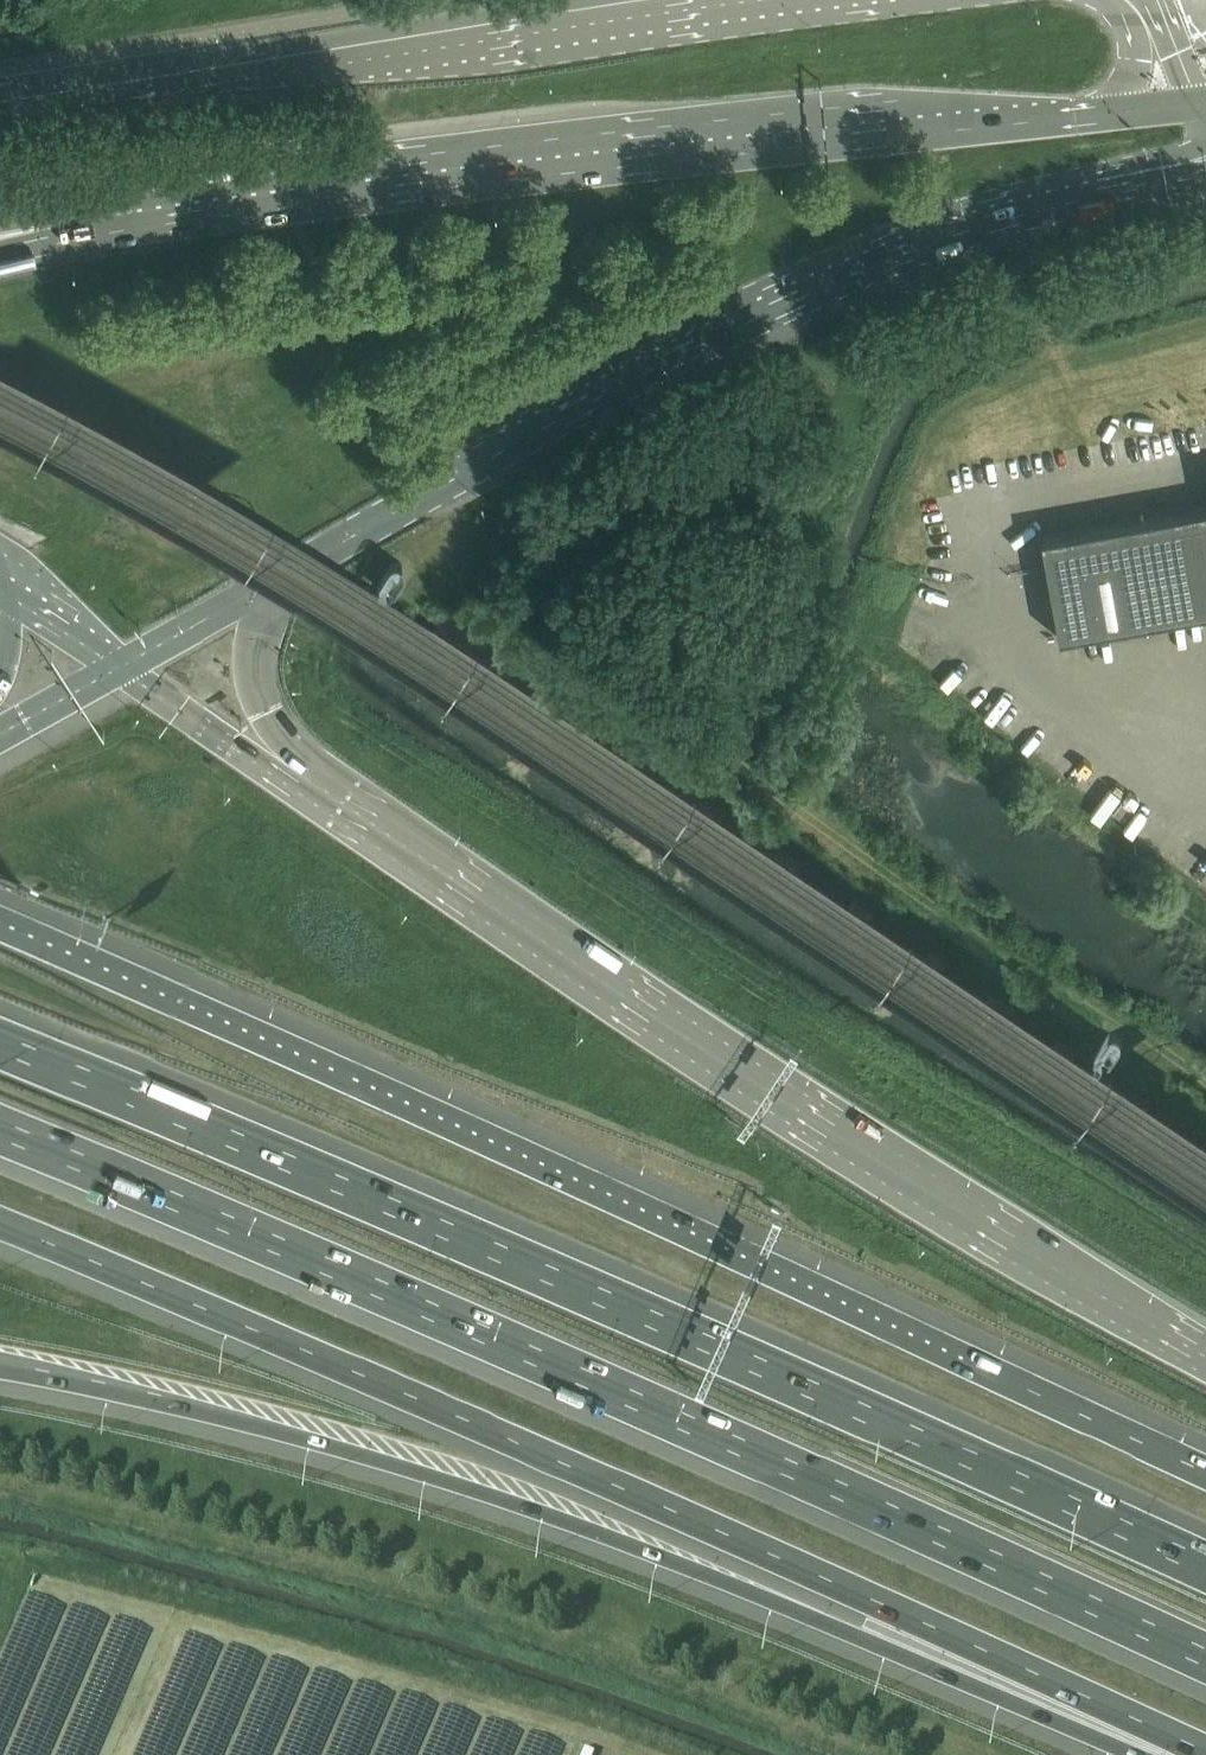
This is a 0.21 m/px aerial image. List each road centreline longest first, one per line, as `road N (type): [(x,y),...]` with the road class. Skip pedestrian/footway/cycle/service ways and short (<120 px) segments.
road 1 (motorway): [(1205,1470),(0,923)]
road 2 (motorway): [(0,1132),(684,1423),(1205,1660)]
road 3 (motorway): [(1205,1568),(722,1352),(0,1046)]
road 4 (motorway): [(0,1225),(321,1356),(1197,1754)]
road 5 (motorway): [(0,1368),(269,1425),(422,1471),(676,1562),(1155,1754)]
road 6 (motorway): [(1205,1356),(826,1128),(303,775)]
road 7 (primary): [(1109,115),(888,121),(639,147),(65,226)]
road 8 (primary): [(296,566),(698,341),(899,244),(1029,205),(1205,174)]
road 9 (track): [(482,572),(512,606),(732,763),(772,656),(827,428),(784,298)]
road 10 (secondary): [(0,103),(644,0)]
road 11 (track): [(732,763),(1205,1102)]
road 12 (motorway): [(303,775),(256,667),(268,607),(296,566)]
road 13 (motorway): [(303,775),(239,754),(118,668)]
road 14 (primary): [(118,668),(296,566)]
road 15 (primary): [(118,668),(0,570)]
road 16 (primary): [(0,729),(118,668)]
road 17 (primary): [(1143,0),(1136,59),(1109,115)]

